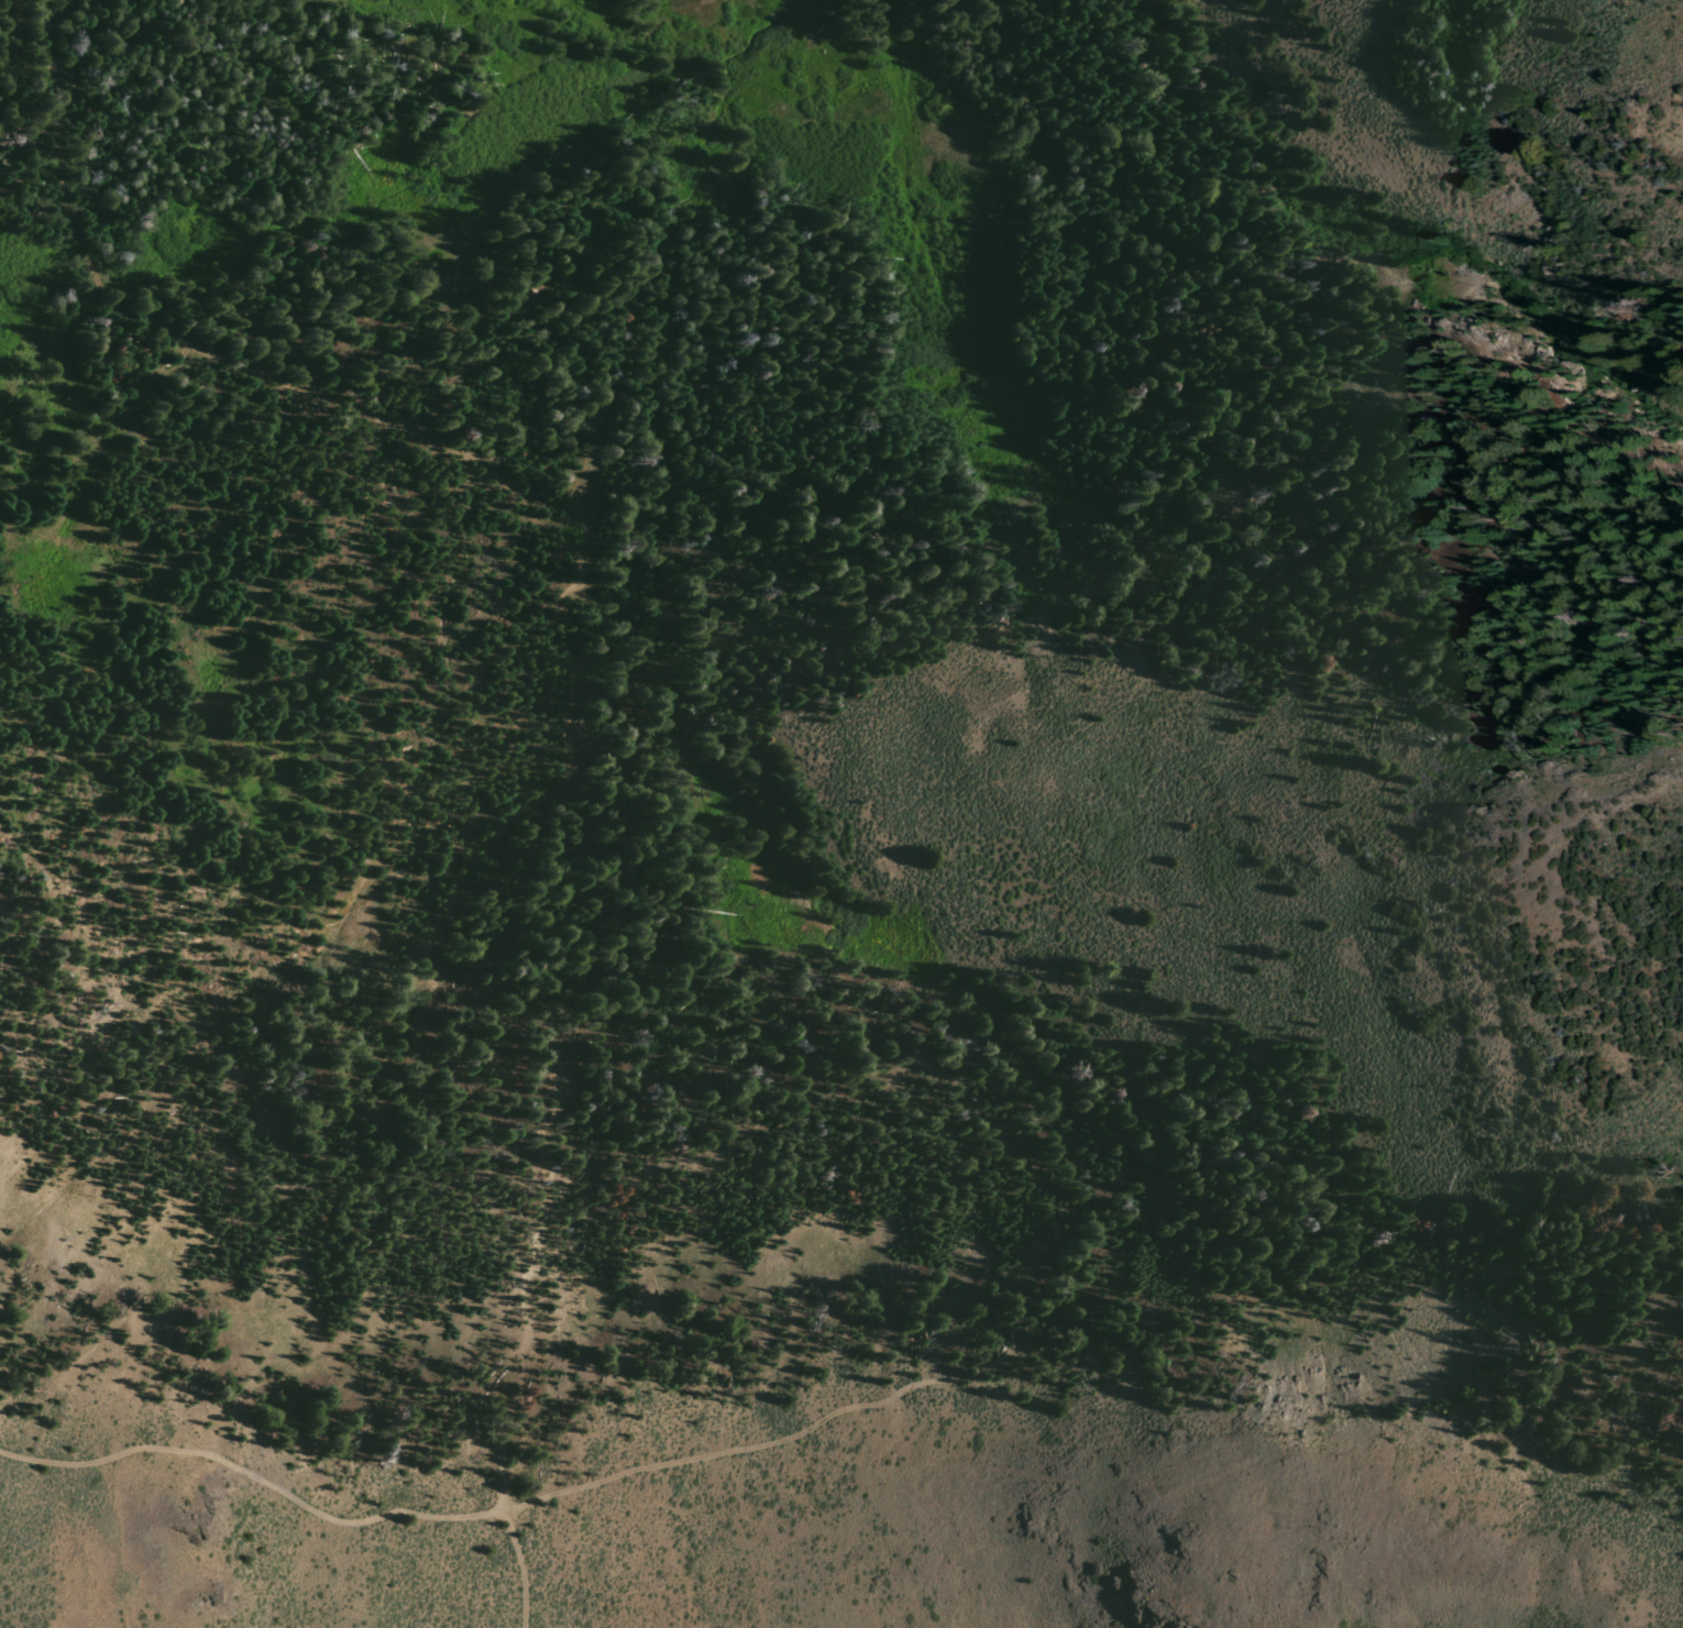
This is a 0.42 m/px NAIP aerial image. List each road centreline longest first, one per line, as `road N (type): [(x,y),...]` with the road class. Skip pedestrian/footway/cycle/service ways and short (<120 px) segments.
road 1 (track): [(37,0),(40,111),(69,239),(148,317),(535,493),(591,538),(667,651),(671,755),(660,867),(617,937),(525,998),(503,1108),(543,1163),(536,1247),(520,1301),(532,1372),(526,1423),(503,1488),(516,1518)]
road 2 (track): [(0,1452),(57,1471),(146,1456),(206,1460),(340,1529),(408,1518),(486,1527),(626,1484),(799,1449),(855,1411),(927,1389),(1005,1395)]

